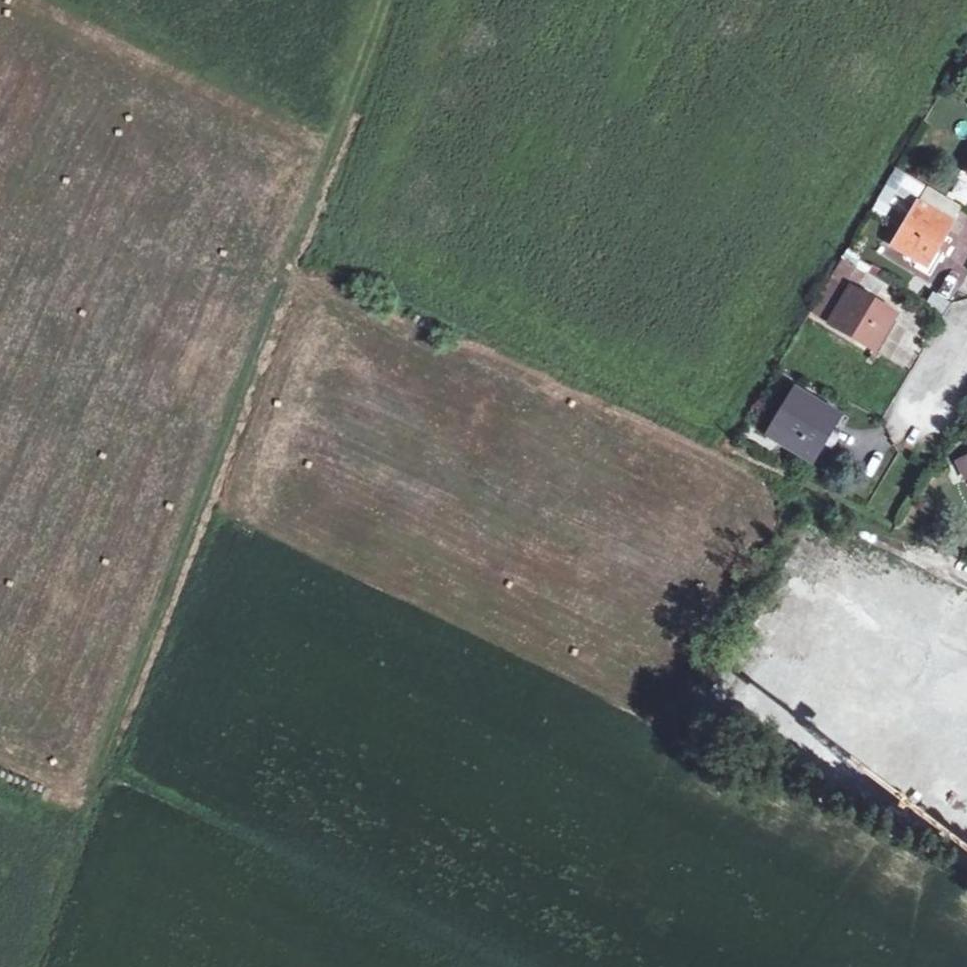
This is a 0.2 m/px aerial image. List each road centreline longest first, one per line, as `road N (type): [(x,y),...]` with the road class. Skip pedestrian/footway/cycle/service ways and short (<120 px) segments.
road 1 (track): [(292,263),(385,0)]

